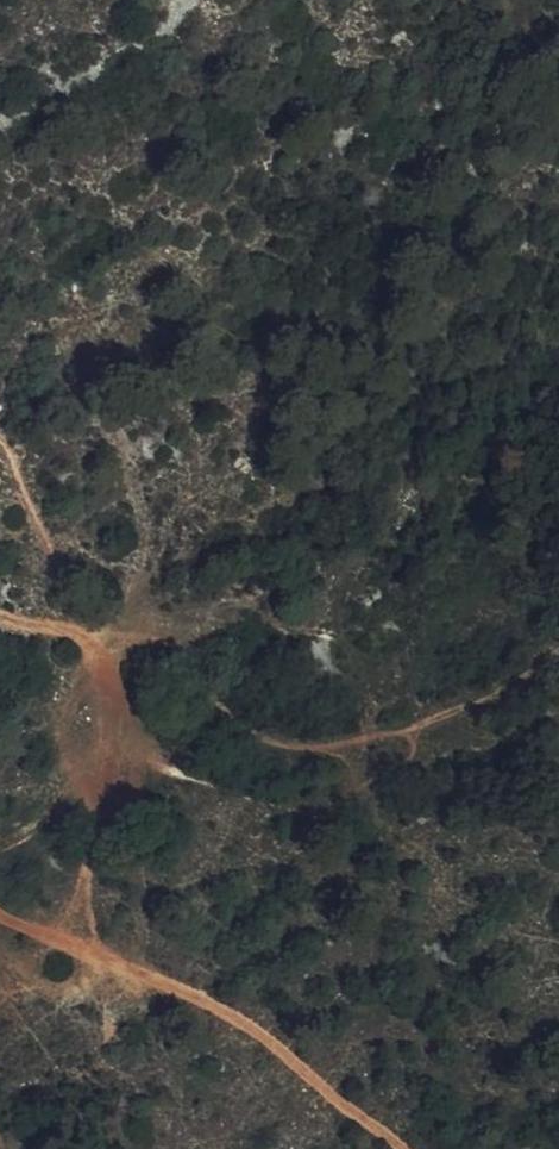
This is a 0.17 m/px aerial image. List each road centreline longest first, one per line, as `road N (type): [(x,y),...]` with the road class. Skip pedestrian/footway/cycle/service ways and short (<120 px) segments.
road 1 (track): [(406,1148),(212,1003),(0,912)]

